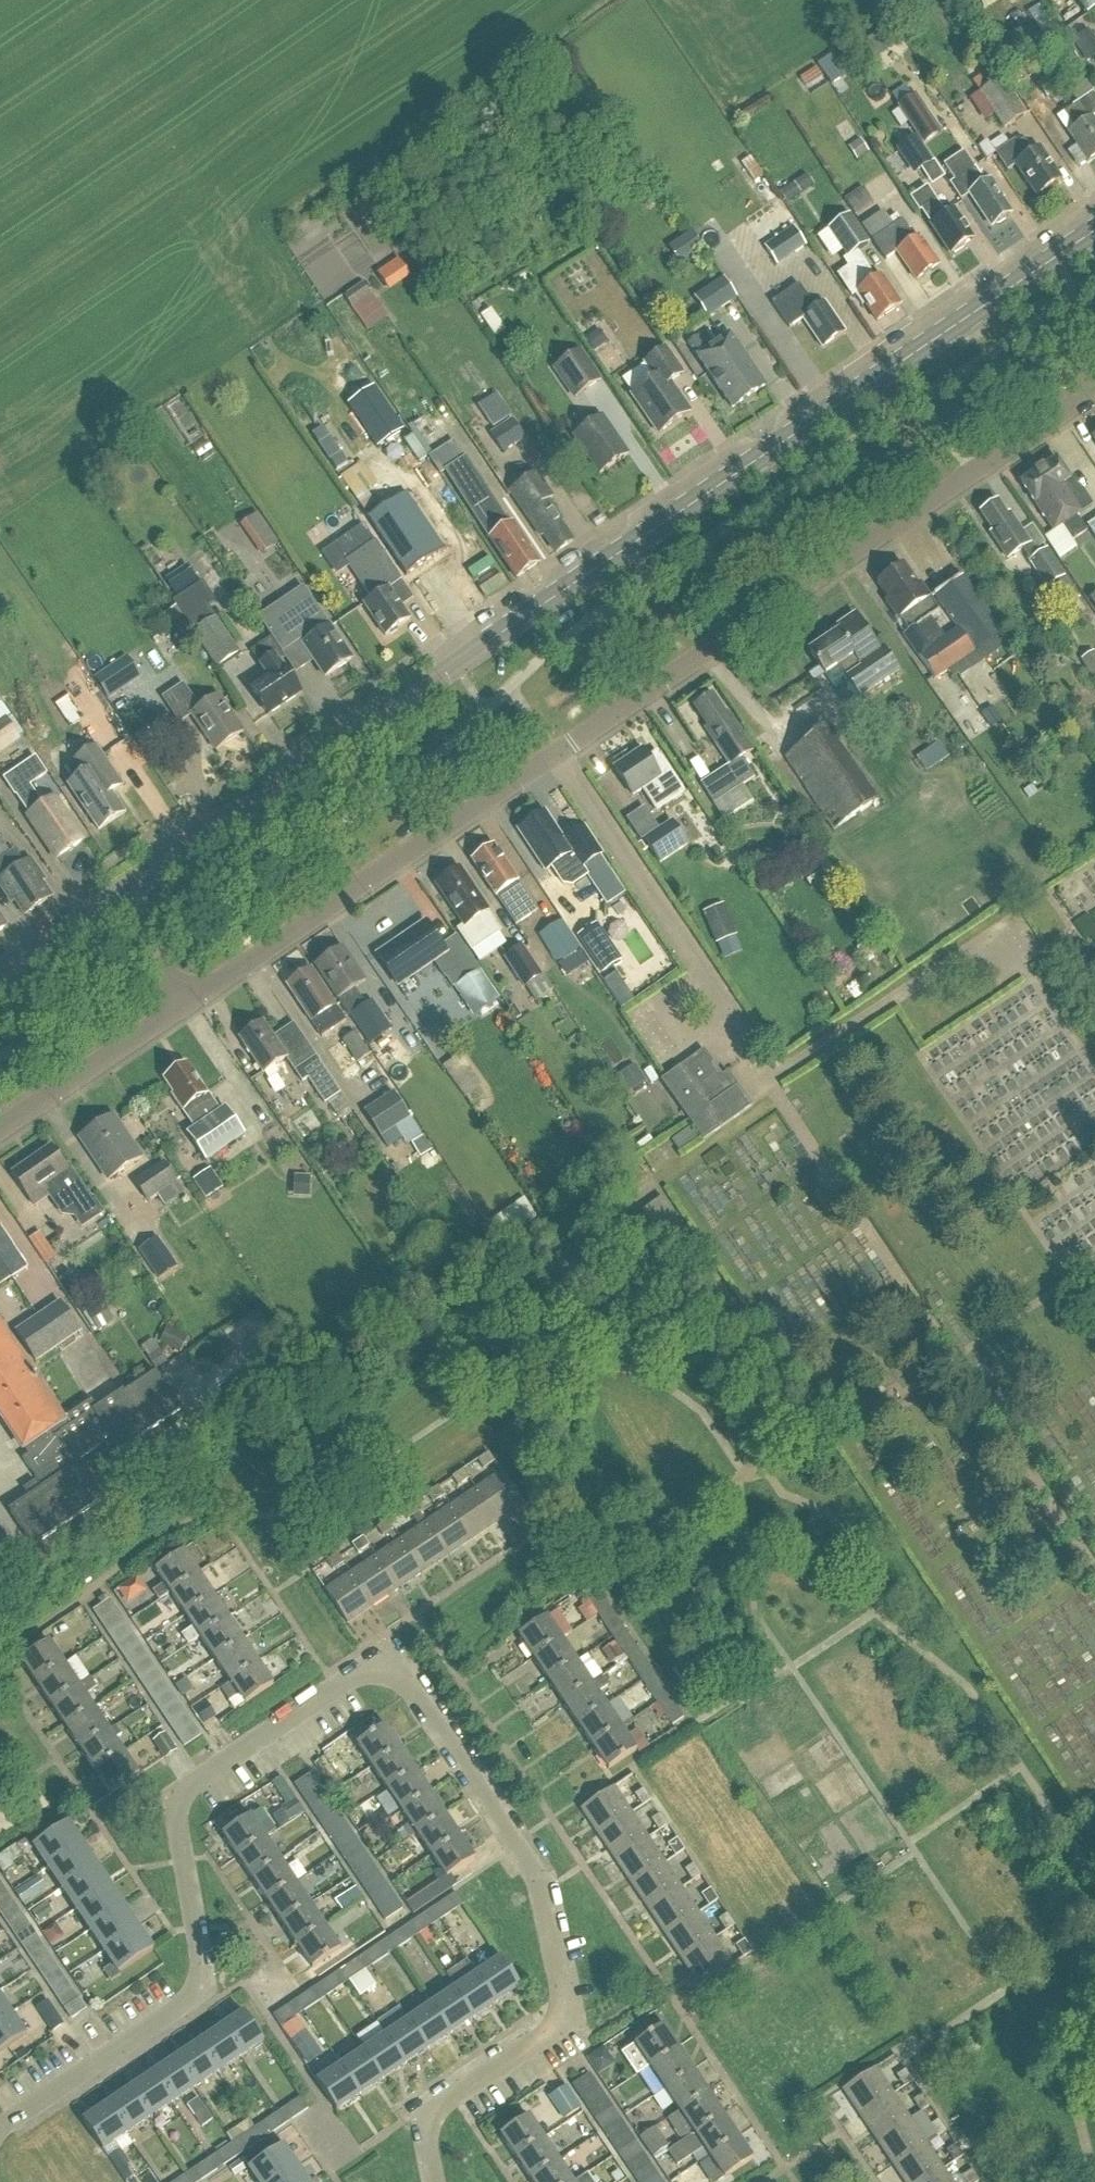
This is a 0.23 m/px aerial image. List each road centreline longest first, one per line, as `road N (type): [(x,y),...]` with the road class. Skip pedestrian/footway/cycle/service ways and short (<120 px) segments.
road 1 (residential): [(0,2127),(204,1983),(174,1793),(374,1670),(398,1677),(529,1863),(565,2024),(433,2114),(427,2138),(433,2181)]
road 2 (secondary): [(114,897),(1094,230)]
road 3 (unclassified): [(184,1004),(1094,387)]
road 4 (unclassified): [(0,1127),(184,1004)]
road 5 (secondary): [(0,974),(114,897)]
road 6 (residential): [(114,897),(184,1004)]

